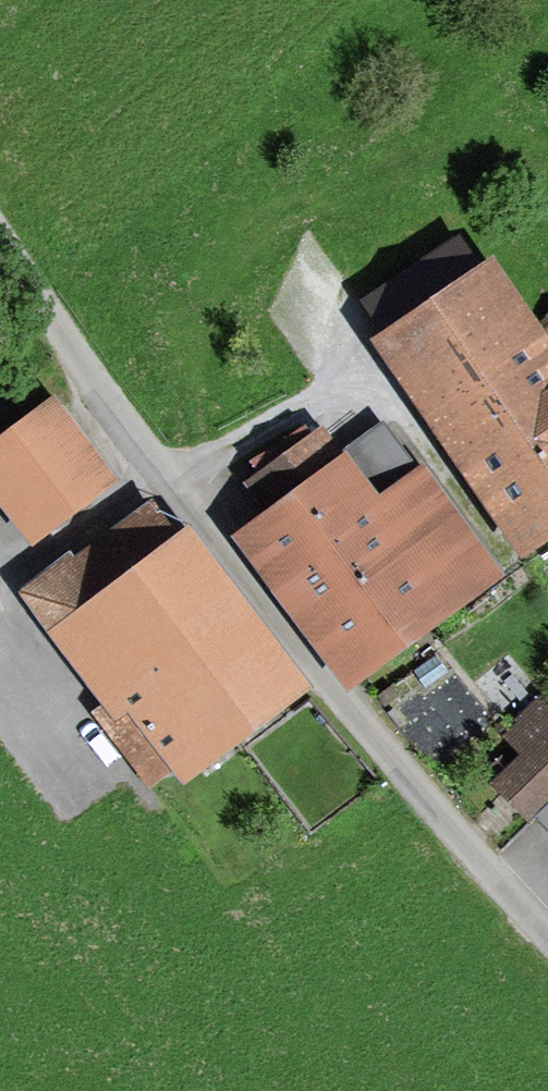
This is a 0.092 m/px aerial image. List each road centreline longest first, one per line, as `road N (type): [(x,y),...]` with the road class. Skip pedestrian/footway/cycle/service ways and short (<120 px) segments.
road 1 (residential): [(0,241),(115,413),(336,692),(547,937)]

